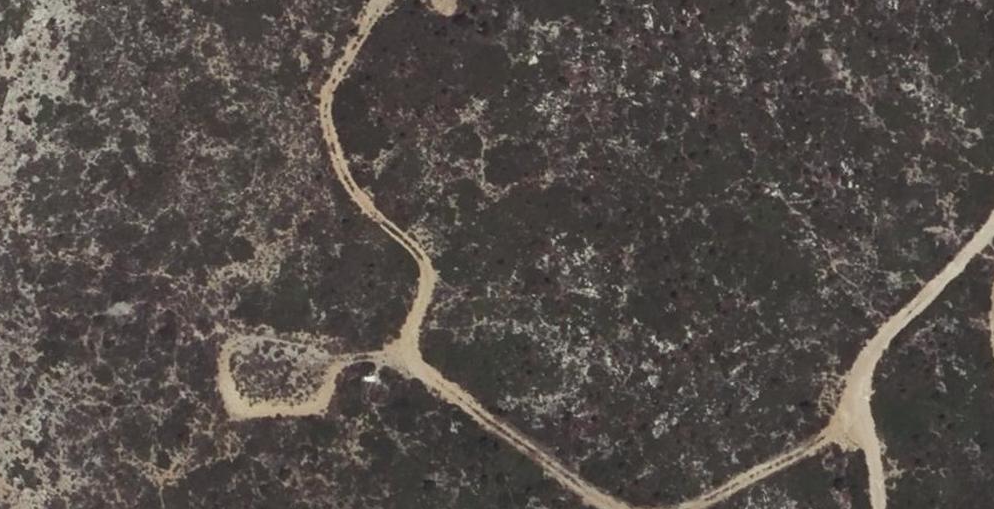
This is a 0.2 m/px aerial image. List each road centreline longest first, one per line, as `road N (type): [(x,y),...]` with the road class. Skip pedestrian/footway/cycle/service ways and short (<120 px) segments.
road 1 (track): [(617,508),(402,356),(424,262),(338,176),(317,96),(383,0)]
road 2 (track): [(879,508),(853,397),(865,362),(993,225)]
road 3 (track): [(853,397),(737,487),(675,508)]

